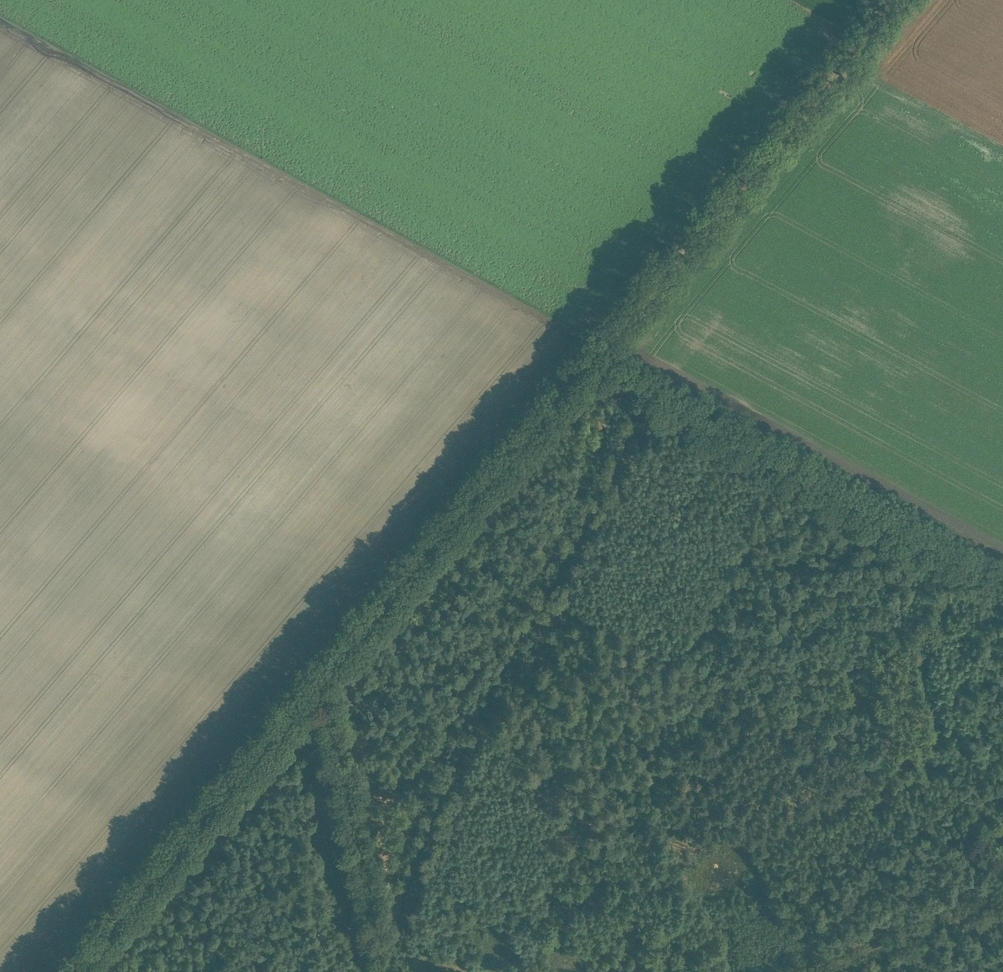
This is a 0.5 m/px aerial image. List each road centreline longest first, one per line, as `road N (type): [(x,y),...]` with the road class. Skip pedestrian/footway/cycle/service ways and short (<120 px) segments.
road 1 (track): [(69,971),(894,0)]
road 2 (track): [(1002,578),(595,352)]
road 3 (track): [(387,971),(325,666)]

